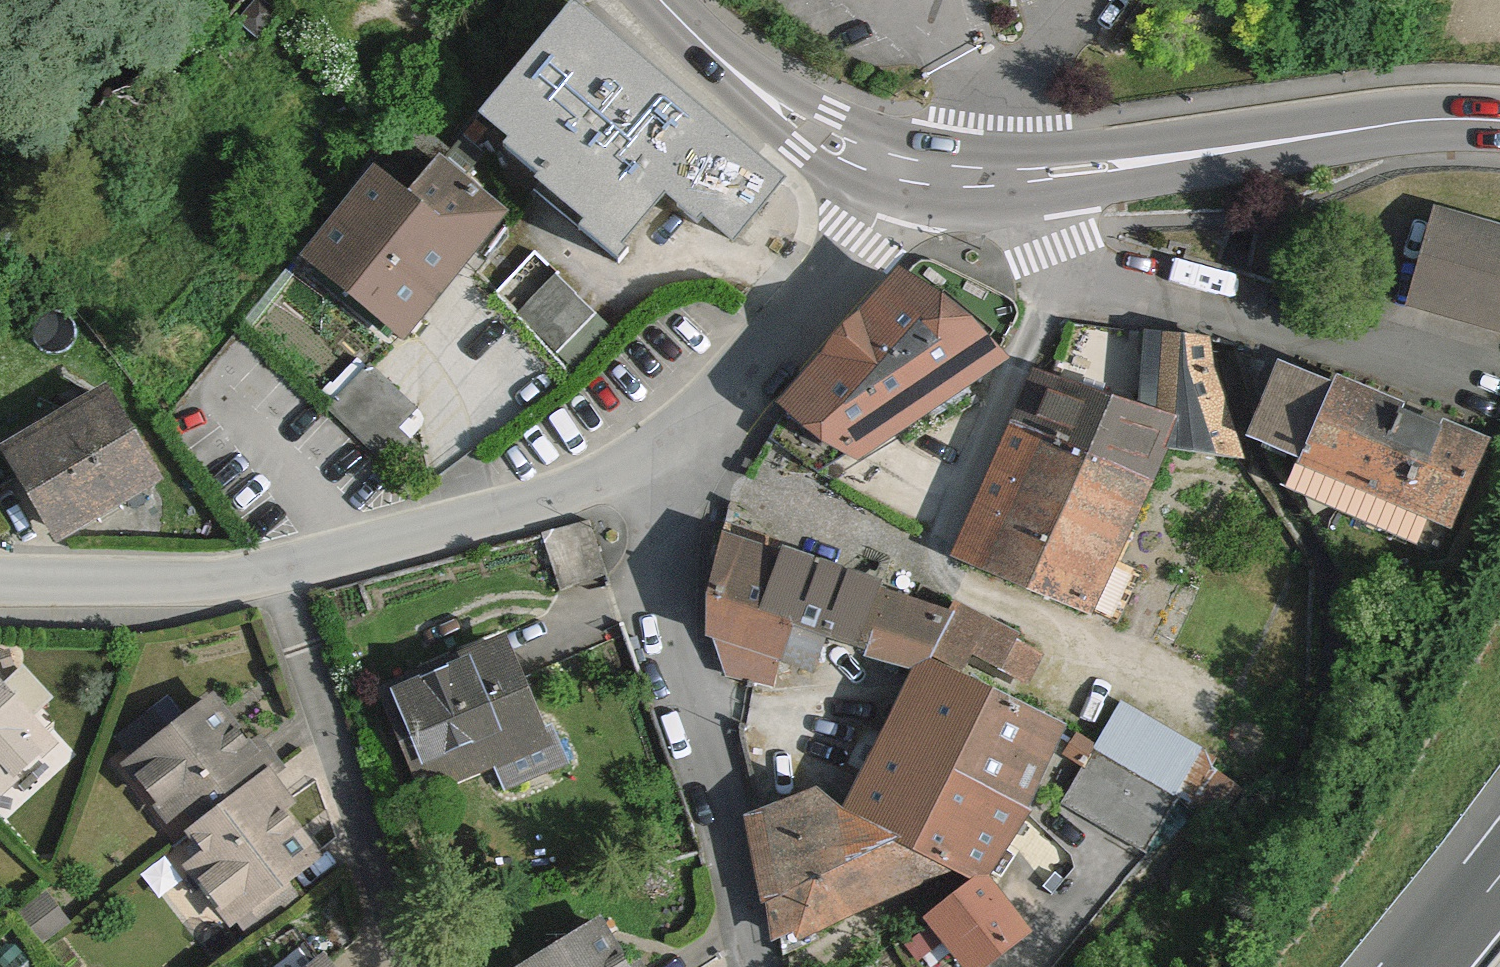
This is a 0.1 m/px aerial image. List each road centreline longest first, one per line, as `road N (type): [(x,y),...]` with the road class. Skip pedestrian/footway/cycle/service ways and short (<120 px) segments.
road 1 (residential): [(1023,173),(1057,248),(1093,277),(1499,403)]
road 2 (residential): [(751,966),(633,466)]
road 3 (tertiary): [(1499,123),(1390,124),(1023,173)]
road 4 (residential): [(404,966),(276,571)]
road 5 (residential): [(633,466),(689,431),(735,386),(864,237),(910,169)]
road 6 (residential): [(276,571),(531,505),(633,466)]
road 7 (tertiary): [(910,169),(846,149),(792,117),(663,0)]
road 8 (residential): [(0,581),(276,571)]
road 9 (residential): [(974,173),(995,103),(1089,0)]
road 10 (motorway): [(1499,868),(1420,966)]

